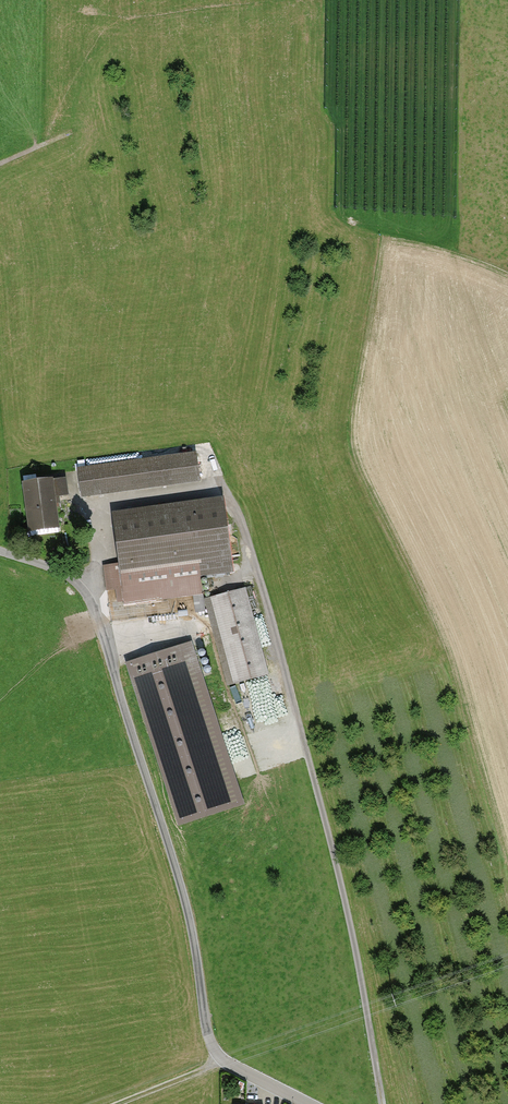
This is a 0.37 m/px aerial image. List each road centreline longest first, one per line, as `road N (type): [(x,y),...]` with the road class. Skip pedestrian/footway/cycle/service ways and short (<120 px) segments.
road 1 (residential): [(309,1103),(220,1058),(211,1043),(194,935),(95,610),(71,579),(0,551)]
road 2 (track): [(208,457),(234,497),(303,745),(344,898),(382,1103)]
road 3 (track): [(85,590),(103,506),(225,482)]
road 4 (track): [(113,46),(75,131),(0,167)]

